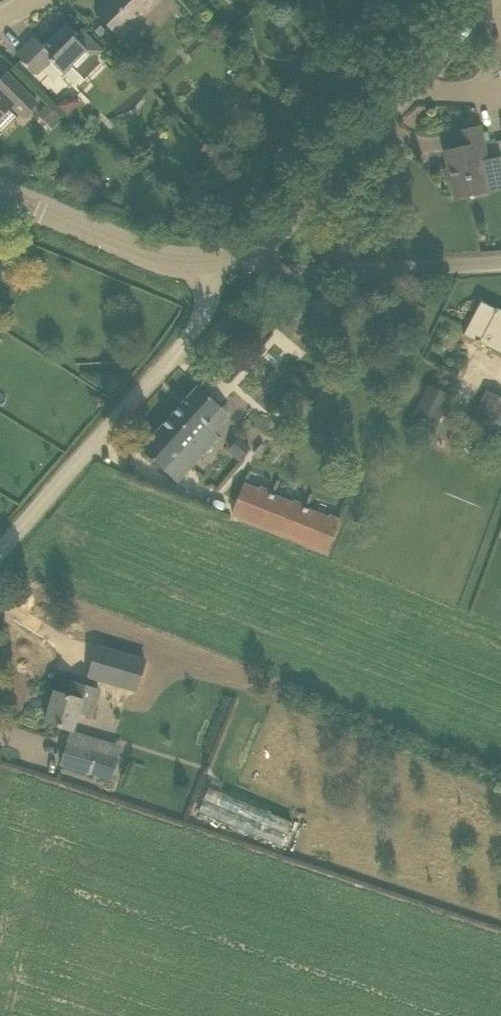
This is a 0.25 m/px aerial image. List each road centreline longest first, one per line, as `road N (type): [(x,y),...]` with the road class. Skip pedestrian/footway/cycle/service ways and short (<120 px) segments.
road 1 (unclassified): [(0,554),(184,345),(207,304),(203,266)]
road 2 (unclassified): [(258,251),(486,0)]
road 3 (unclassified): [(258,251),(270,266),(297,274),(500,262)]
road 4 (residential): [(203,266),(159,262),(0,194)]

